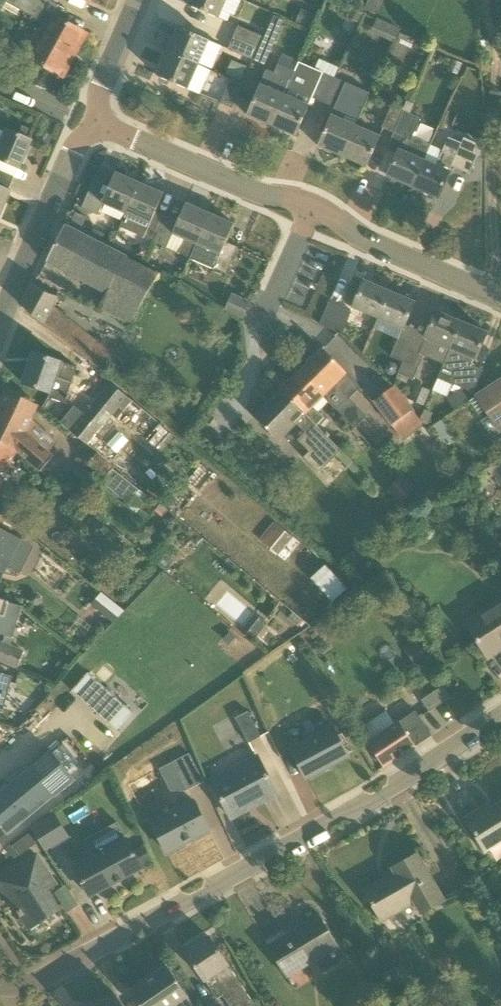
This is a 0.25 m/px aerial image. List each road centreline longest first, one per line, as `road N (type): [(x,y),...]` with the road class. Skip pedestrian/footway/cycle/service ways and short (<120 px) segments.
road 1 (tertiary): [(0,987),(38,985),(361,806),(500,715)]
road 2 (residential): [(306,213),(87,122)]
road 3 (residential): [(220,426),(256,368),(258,328),(306,213)]
road 4 (tertiary): [(0,331),(87,122)]
road 5 (residential): [(500,299),(306,213)]
road 6 (tertiary): [(87,122),(140,0)]

